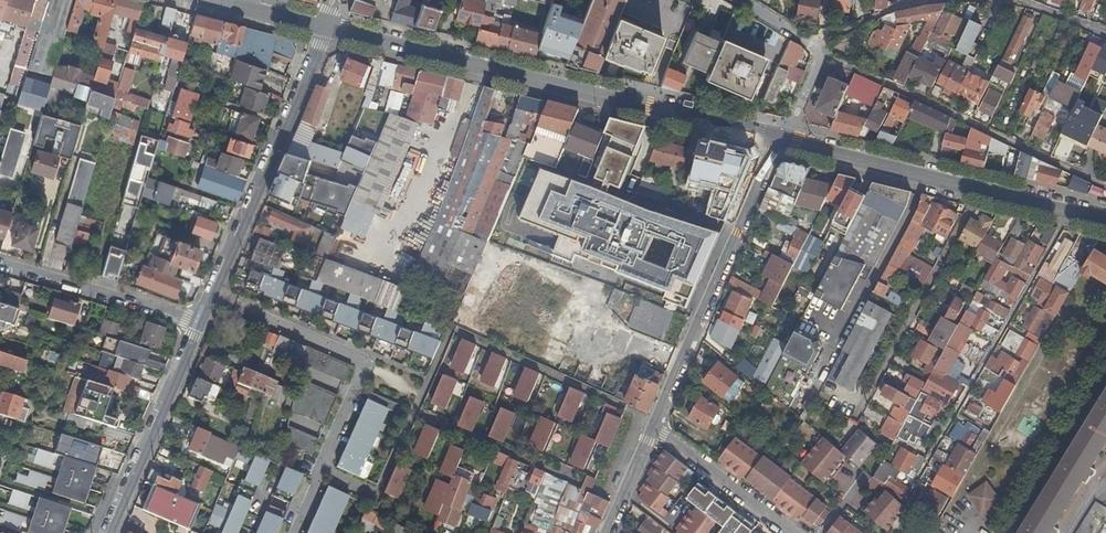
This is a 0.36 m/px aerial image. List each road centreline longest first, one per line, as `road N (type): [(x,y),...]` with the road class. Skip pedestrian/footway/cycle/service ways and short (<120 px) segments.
road 1 (secondary): [(327,26),(779,139)]
road 2 (secondary): [(779,139),(1105,222)]
road 3 (residential): [(301,512),(368,362),(212,298)]
road 4 (residential): [(1105,187),(817,50)]
road 5 (residential): [(779,139),(653,427)]
road 6 (residential): [(212,298),(327,26)]
road 7 (residential): [(110,532),(199,327)]
road 8 (residential): [(0,265),(199,327)]
road 9 (residential): [(786,532),(653,427)]
road 10 (residential): [(966,0),(883,13),(817,50)]

